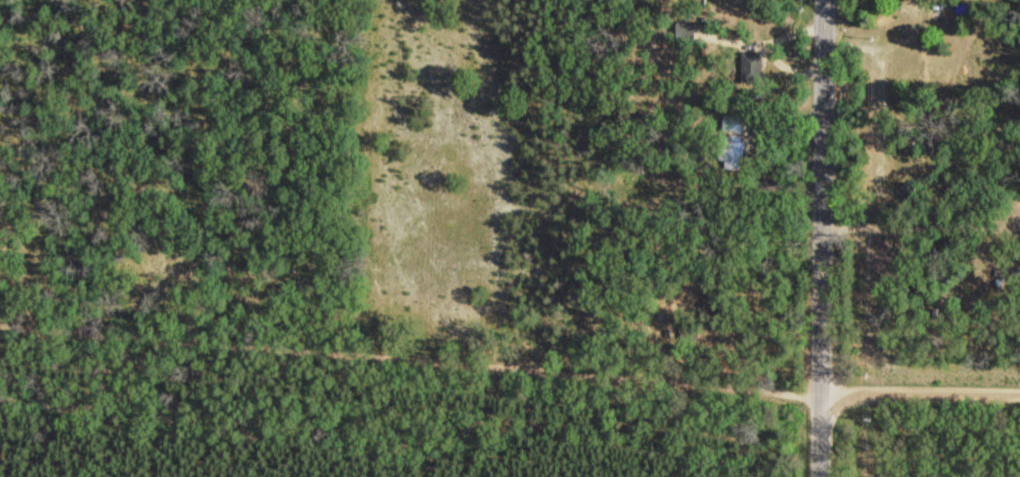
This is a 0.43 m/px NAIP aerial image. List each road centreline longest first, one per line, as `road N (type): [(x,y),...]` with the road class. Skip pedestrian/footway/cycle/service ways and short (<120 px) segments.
road 1 (track): [(1019,395),(823,393),(0,324)]
road 2 (residential): [(823,393),(826,0)]

